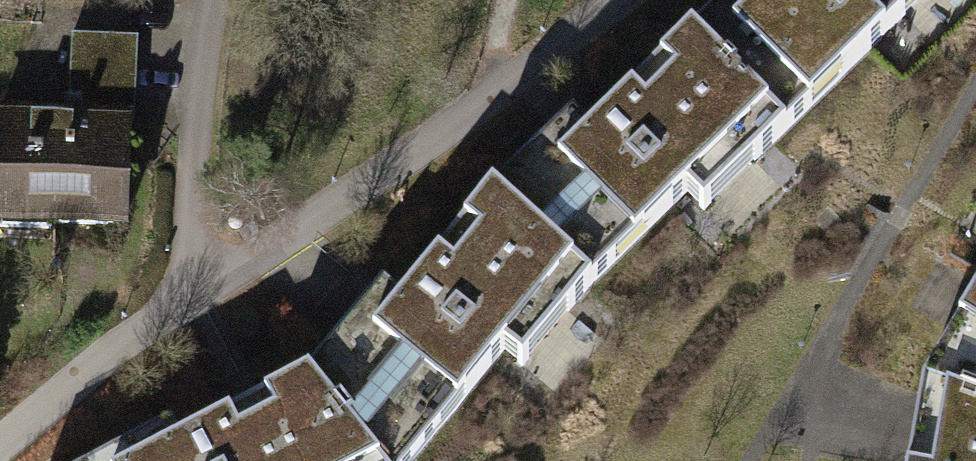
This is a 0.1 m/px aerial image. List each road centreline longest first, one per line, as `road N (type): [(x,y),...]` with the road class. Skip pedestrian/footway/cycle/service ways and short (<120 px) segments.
road 1 (residential): [(0,455),(78,384),(624,0)]
road 2 (track): [(206,298),(184,240),(220,0)]

